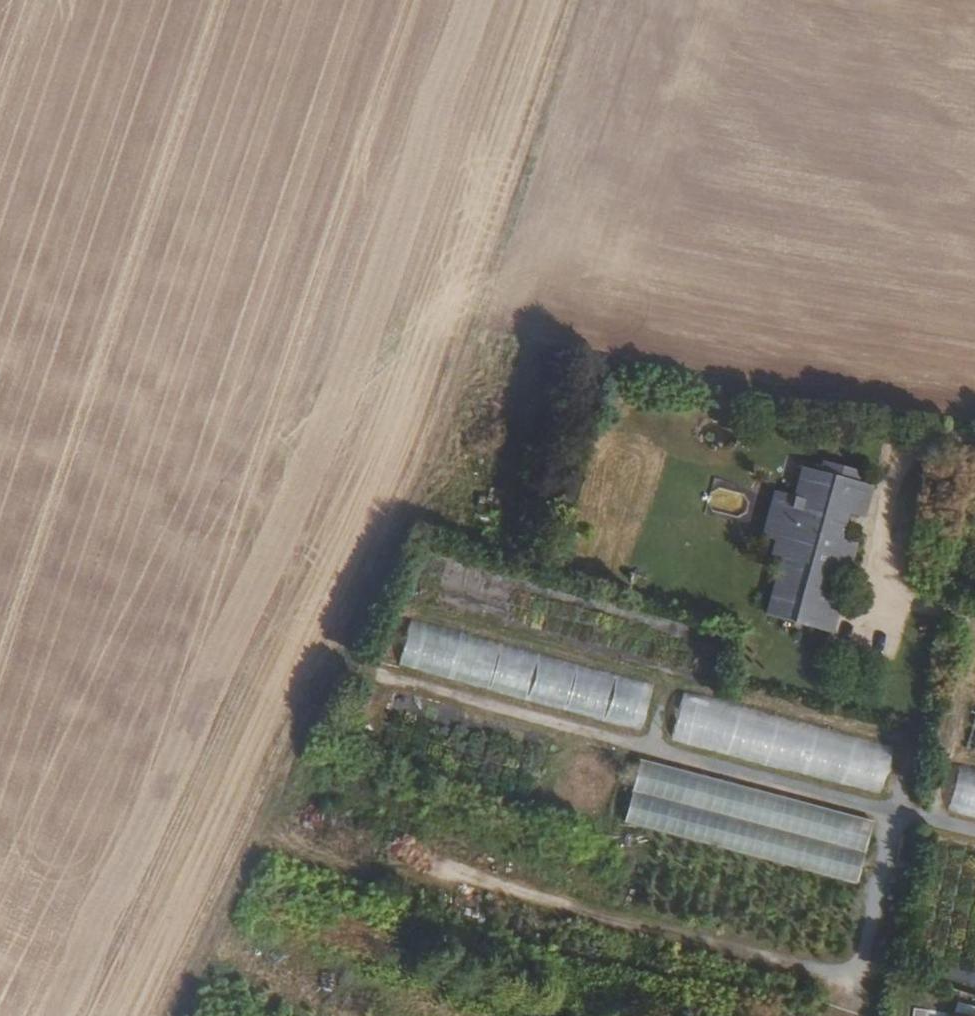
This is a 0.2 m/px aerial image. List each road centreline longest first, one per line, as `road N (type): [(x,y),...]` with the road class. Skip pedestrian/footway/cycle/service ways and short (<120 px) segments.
road 1 (track): [(613,0),(496,345),(363,666),(193,1015)]

